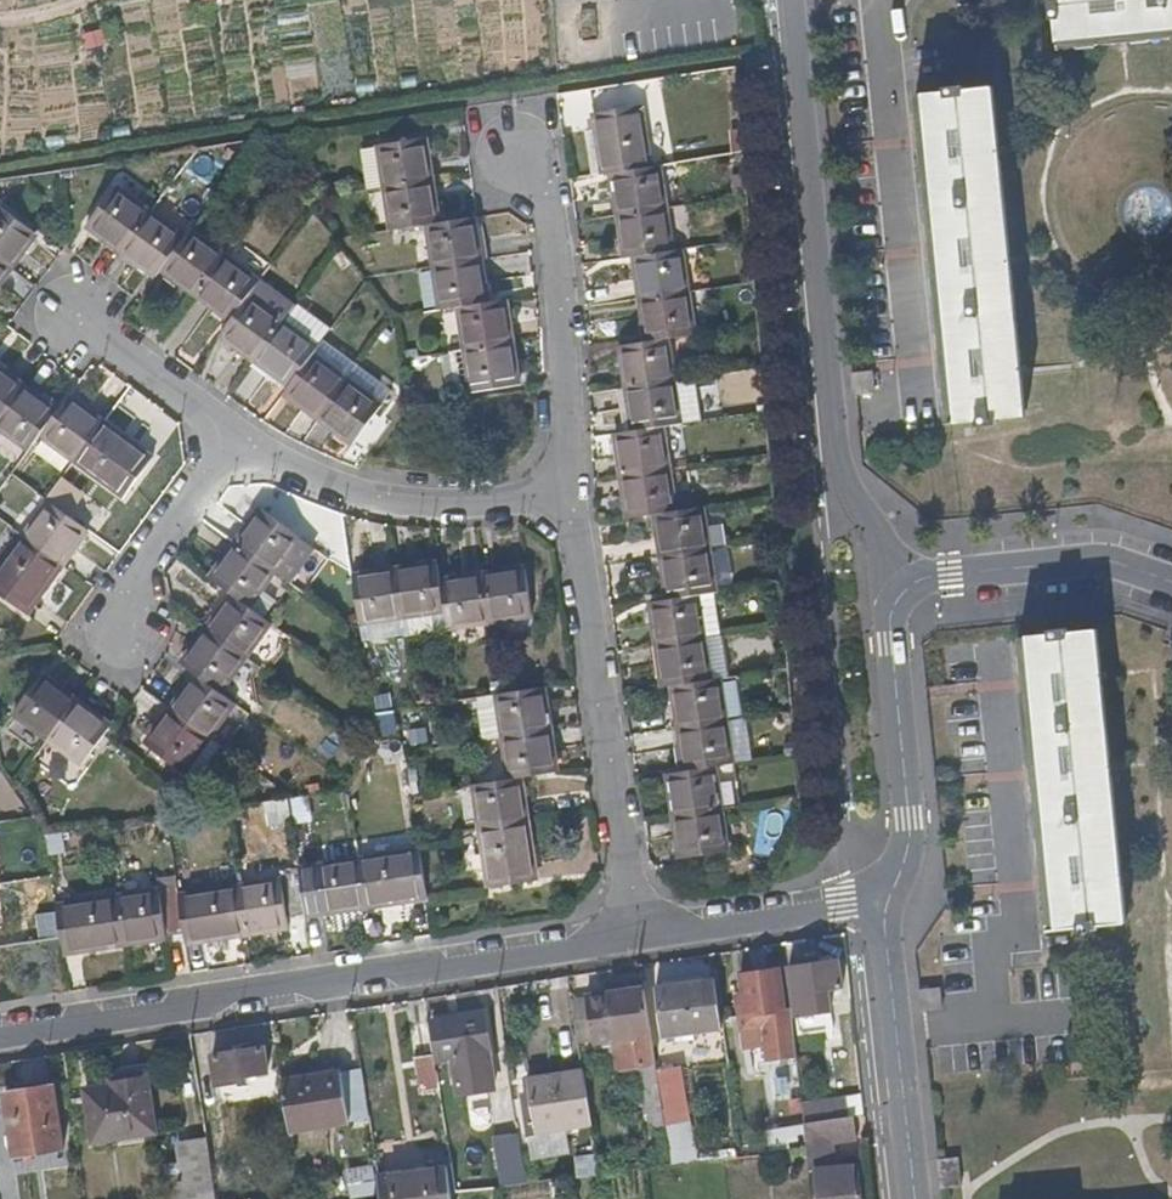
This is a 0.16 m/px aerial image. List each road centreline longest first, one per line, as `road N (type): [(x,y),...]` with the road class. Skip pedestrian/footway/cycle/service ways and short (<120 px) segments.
road 1 (residential): [(0,1036),(637,936)]
road 2 (residential): [(794,0),(840,468),(905,591)]
road 3 (residential): [(637,936),(568,493)]
road 4 (residential): [(568,493),(560,288),(546,191),(516,151)]
road 5 (residential): [(568,493),(386,504),(335,491),(233,439)]
road 6 (residential): [(905,591),(891,624),(909,839),(890,899)]
road 7 (residential): [(890,899),(885,933),(915,1198)]
road 8 (residential): [(905,591),(926,579),(1077,561),(1109,561),(1171,581)]
road 9 (residential): [(637,936),(890,899)]
road 10 (residential): [(233,439),(132,583),(124,630)]
road 11 (residential): [(233,439),(79,318)]

